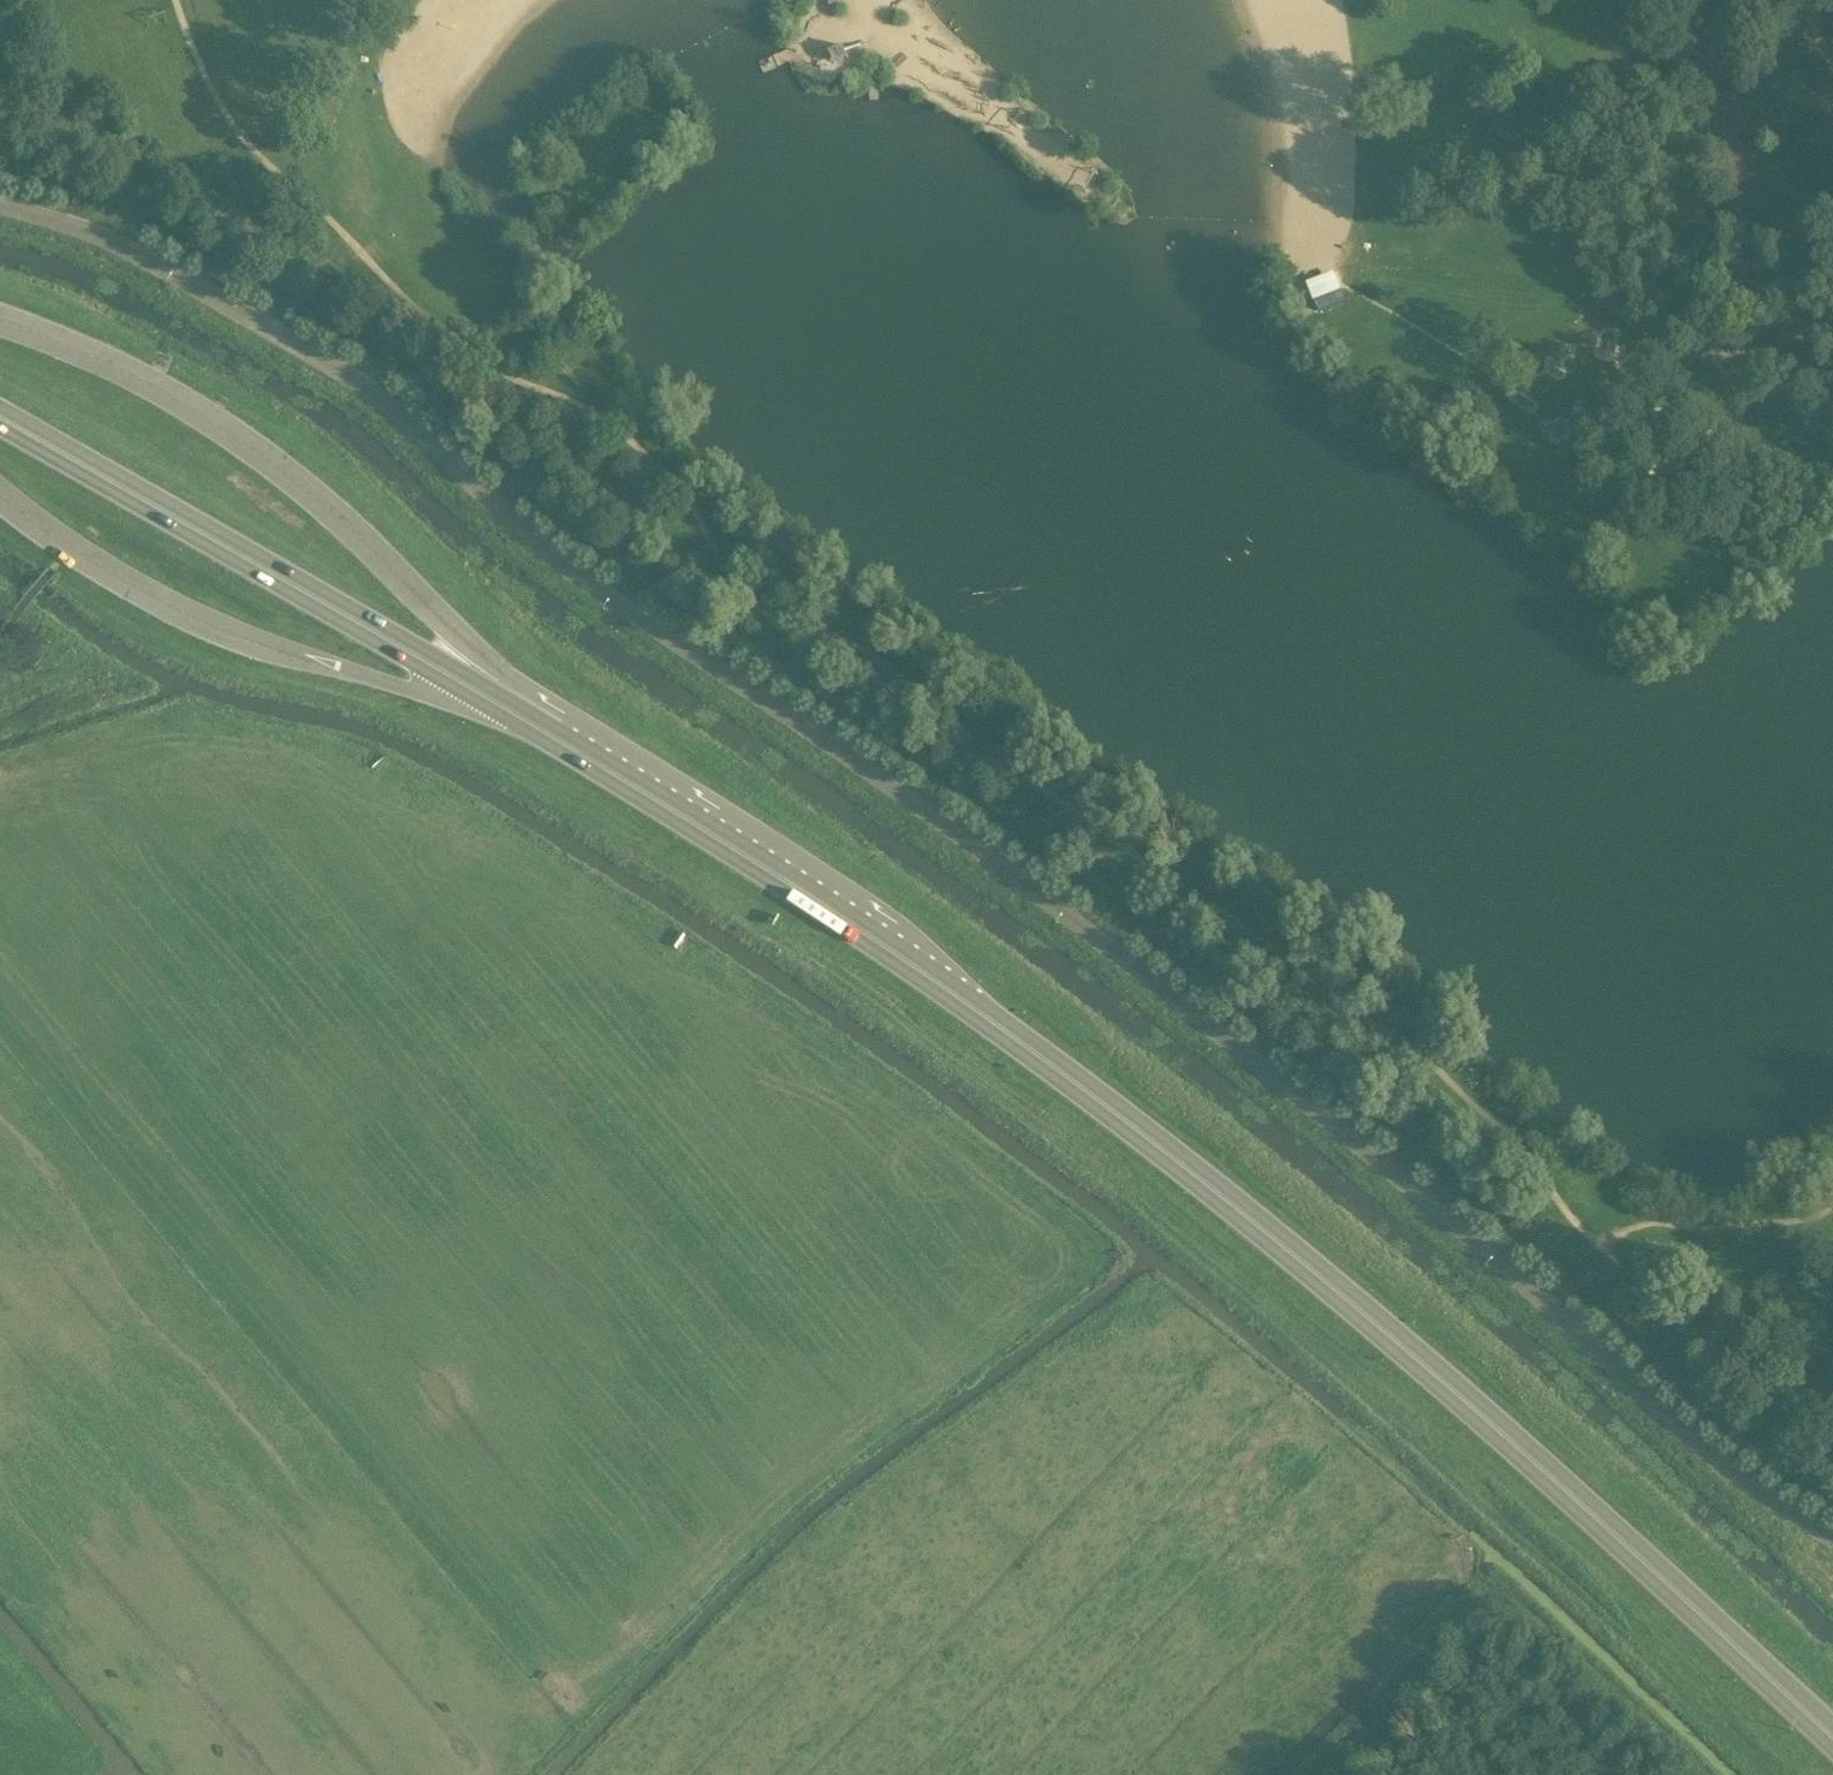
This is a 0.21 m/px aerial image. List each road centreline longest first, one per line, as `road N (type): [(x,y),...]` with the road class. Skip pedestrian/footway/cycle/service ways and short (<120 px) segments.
road 1 (trunk): [(1832,1739),(1574,1492),(1298,1257),(962,1000),(490,696),(0,416)]
road 2 (track): [(1697,1774),(1492,1585)]

